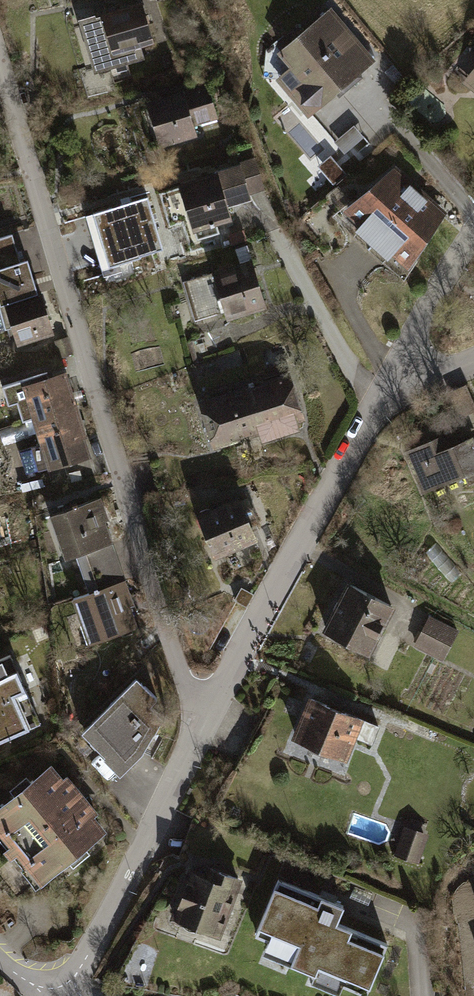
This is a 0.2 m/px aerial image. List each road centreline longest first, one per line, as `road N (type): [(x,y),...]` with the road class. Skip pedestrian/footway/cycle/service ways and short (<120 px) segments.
road 1 (residential): [(0,63),(151,581),(183,677),(212,722)]
road 2 (residential): [(212,722),(401,365)]
road 3 (residential): [(61,995),(212,722)]
road 4 (residential): [(401,365),(473,232)]

